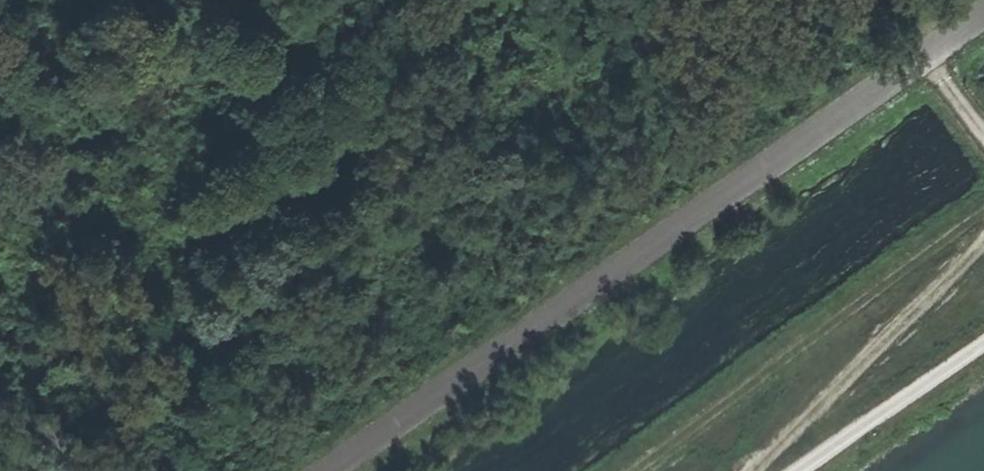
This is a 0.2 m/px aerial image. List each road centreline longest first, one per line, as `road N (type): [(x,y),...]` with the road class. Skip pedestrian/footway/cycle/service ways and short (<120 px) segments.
road 1 (track): [(629,470),(940,245),(983,221)]
road 2 (track): [(762,470),(983,246)]
road 3 (track): [(983,344),(804,470)]

